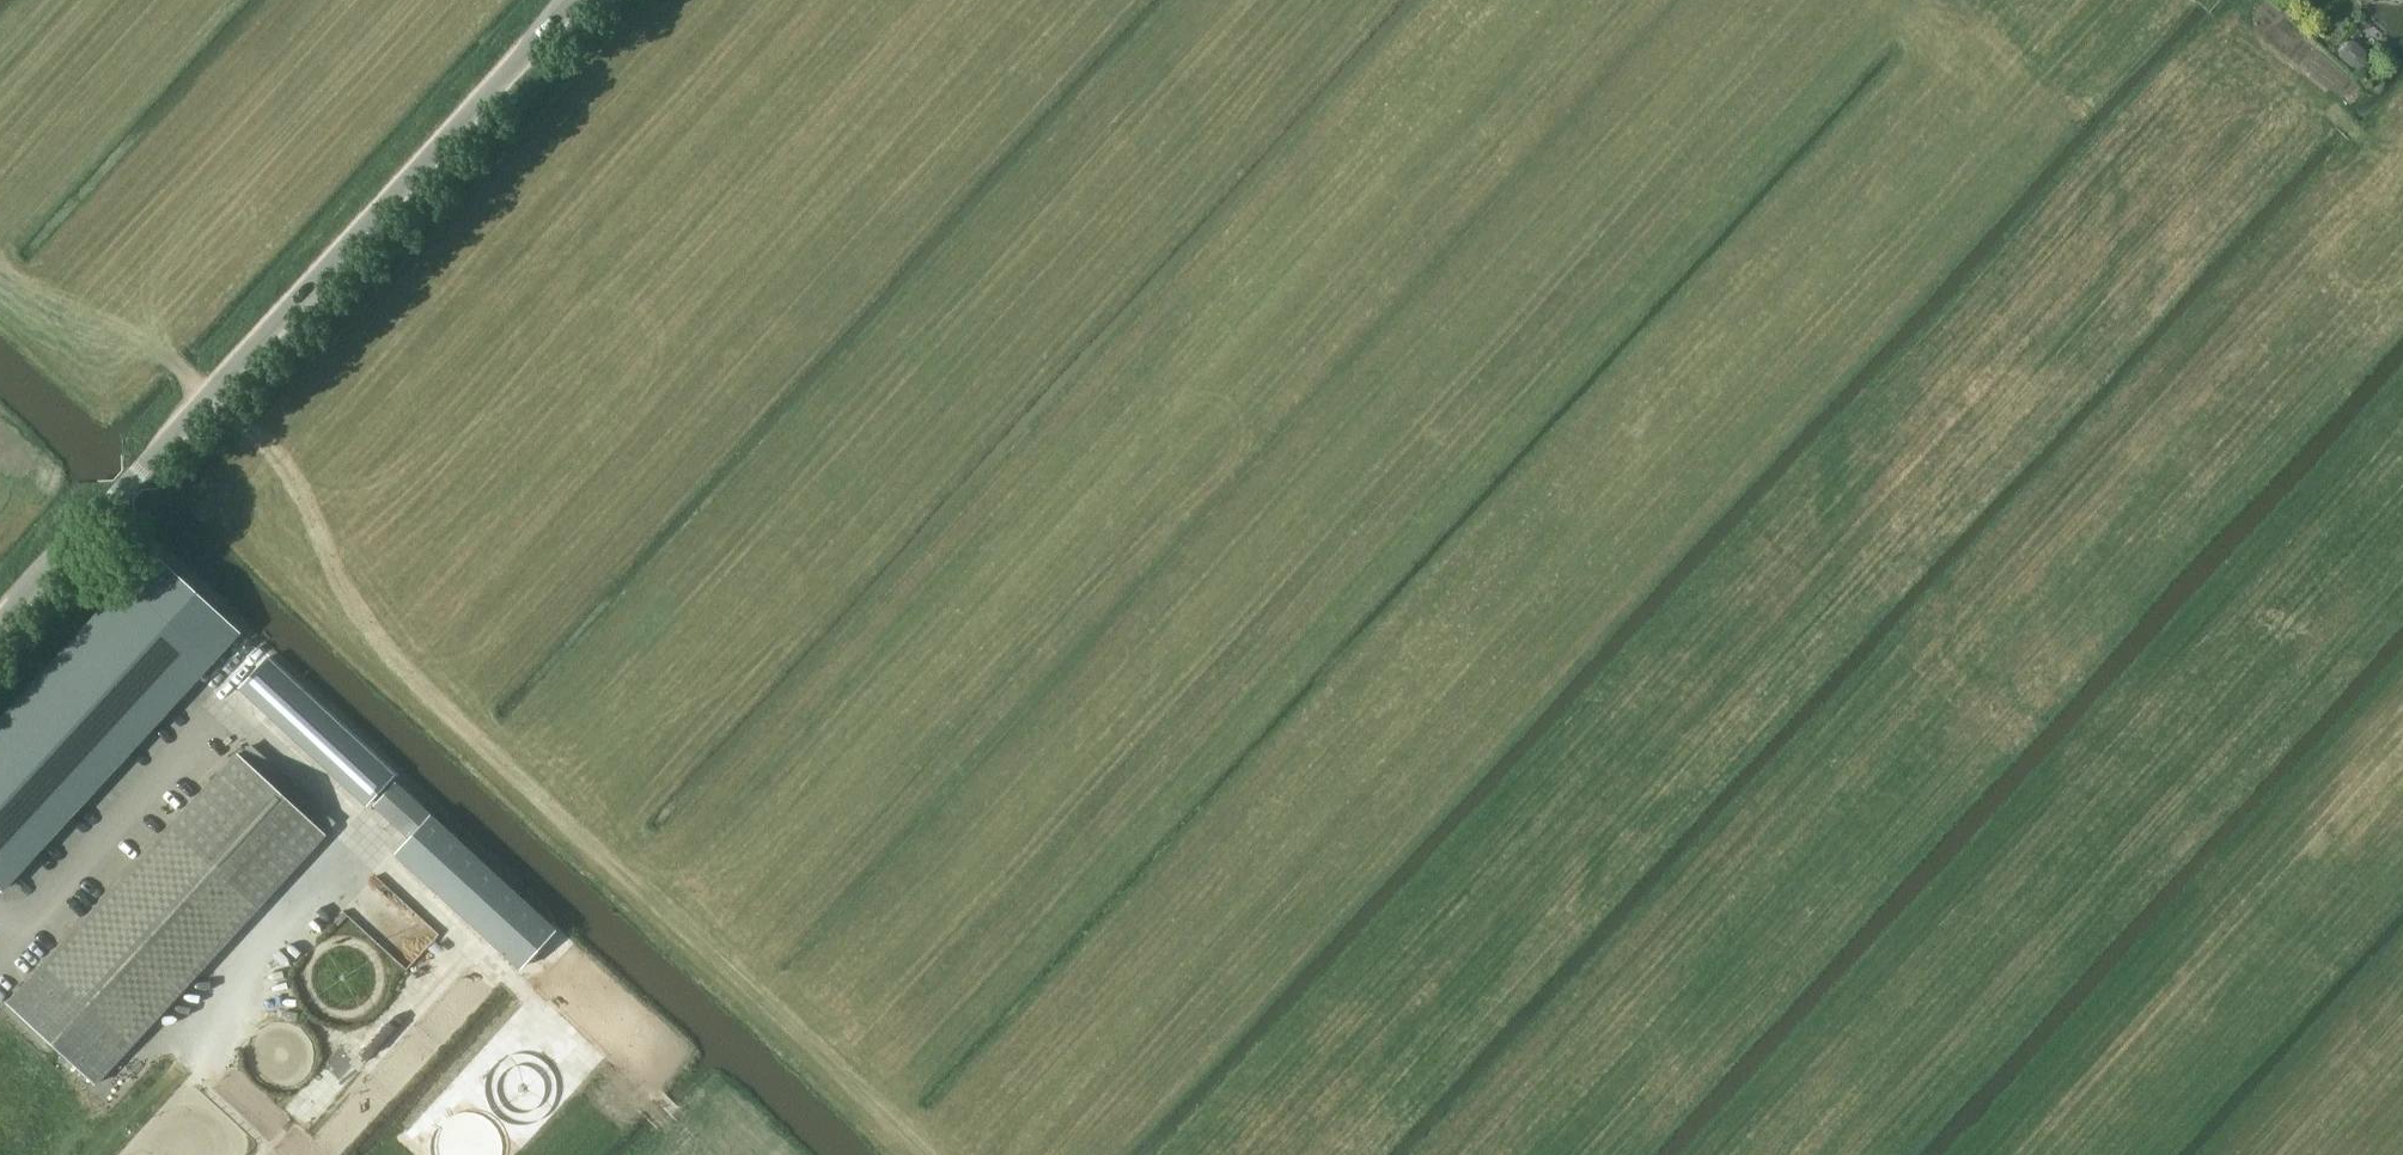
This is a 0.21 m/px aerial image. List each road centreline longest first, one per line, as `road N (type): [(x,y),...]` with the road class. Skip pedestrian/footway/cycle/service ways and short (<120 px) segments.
road 1 (track): [(0,278),(38,313),(160,358),(277,462),(357,623),(636,888),(938,1154)]
road 2 (unclassified): [(0,625),(575,0)]

